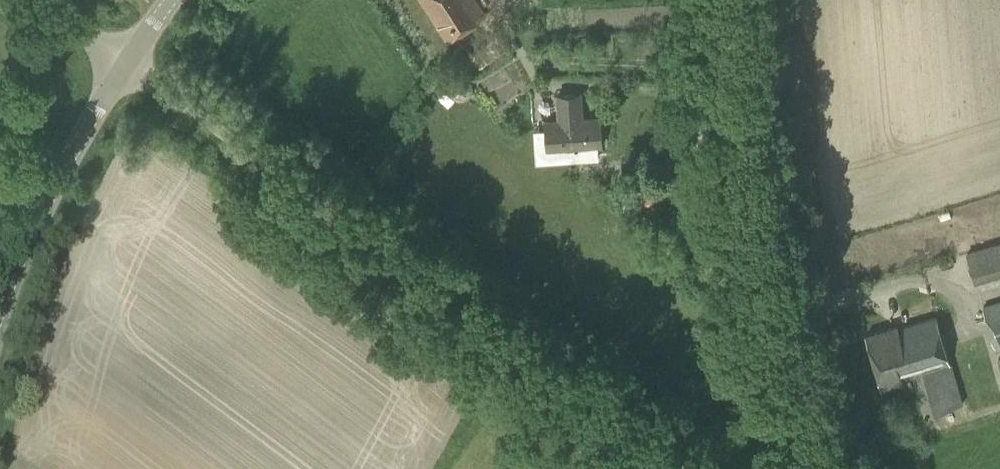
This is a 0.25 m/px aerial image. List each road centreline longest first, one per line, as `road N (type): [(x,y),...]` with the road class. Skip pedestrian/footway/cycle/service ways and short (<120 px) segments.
road 1 (unclassified): [(123,61),(680,468)]
road 2 (unclassified): [(819,468),(756,278),(724,0)]
road 3 (tertiary): [(0,310),(123,61)]

